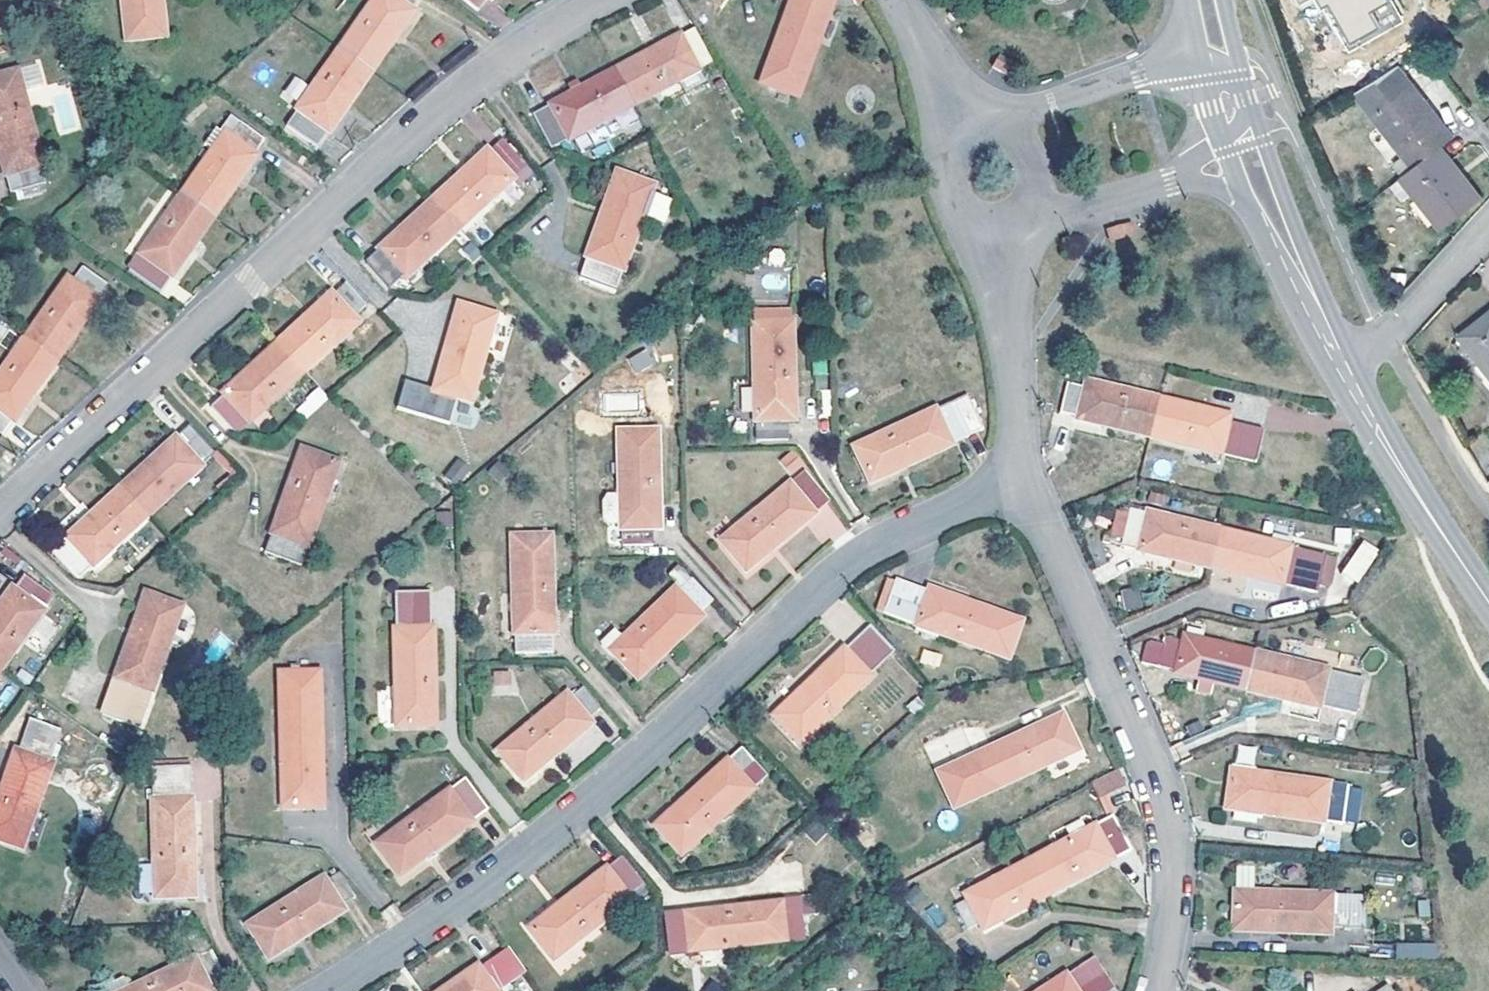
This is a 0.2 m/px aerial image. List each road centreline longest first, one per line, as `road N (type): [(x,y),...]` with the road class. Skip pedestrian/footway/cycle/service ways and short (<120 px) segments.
road 1 (residential): [(326,990),(499,874),(660,743),(848,563),(952,510),(1025,484)]
road 2 (residential): [(601,0),(508,54),(430,116),(0,513)]
road 3 (residential): [(1160,990),(1178,881),(1171,831),(1144,748),(1025,484)]
road 4 (tertiary): [(1488,599),(1352,372)]
road 5 (residential): [(1025,484),(1001,228)]
road 6 (residential): [(1203,70),(1139,73),(1031,109),(1005,135)]
road 7 (residential): [(1352,372),(1488,230)]
road 8 (tertiary): [(1314,292),(1256,115)]
road 9 (residential): [(1029,211),(1074,208),(1182,179)]
road 10 (residential): [(971,137),(896,0)]
road 11 (residential): [(971,137),(946,161),(944,196),(966,223),(1001,228)]

